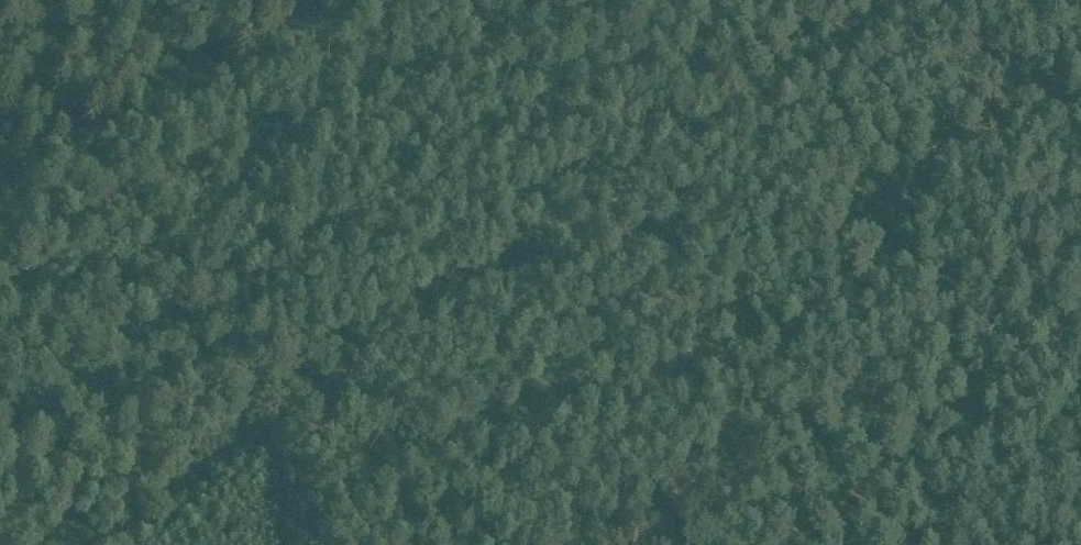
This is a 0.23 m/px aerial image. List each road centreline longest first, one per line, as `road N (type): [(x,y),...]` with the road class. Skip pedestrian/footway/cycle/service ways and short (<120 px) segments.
road 1 (track): [(281,416),(650,186),(969,0)]
road 2 (track): [(92,154),(470,0)]
road 3 (track): [(281,416),(92,154)]
road 4 (track): [(1080,196),(939,0)]
road 5 (track): [(102,544),(281,416)]

